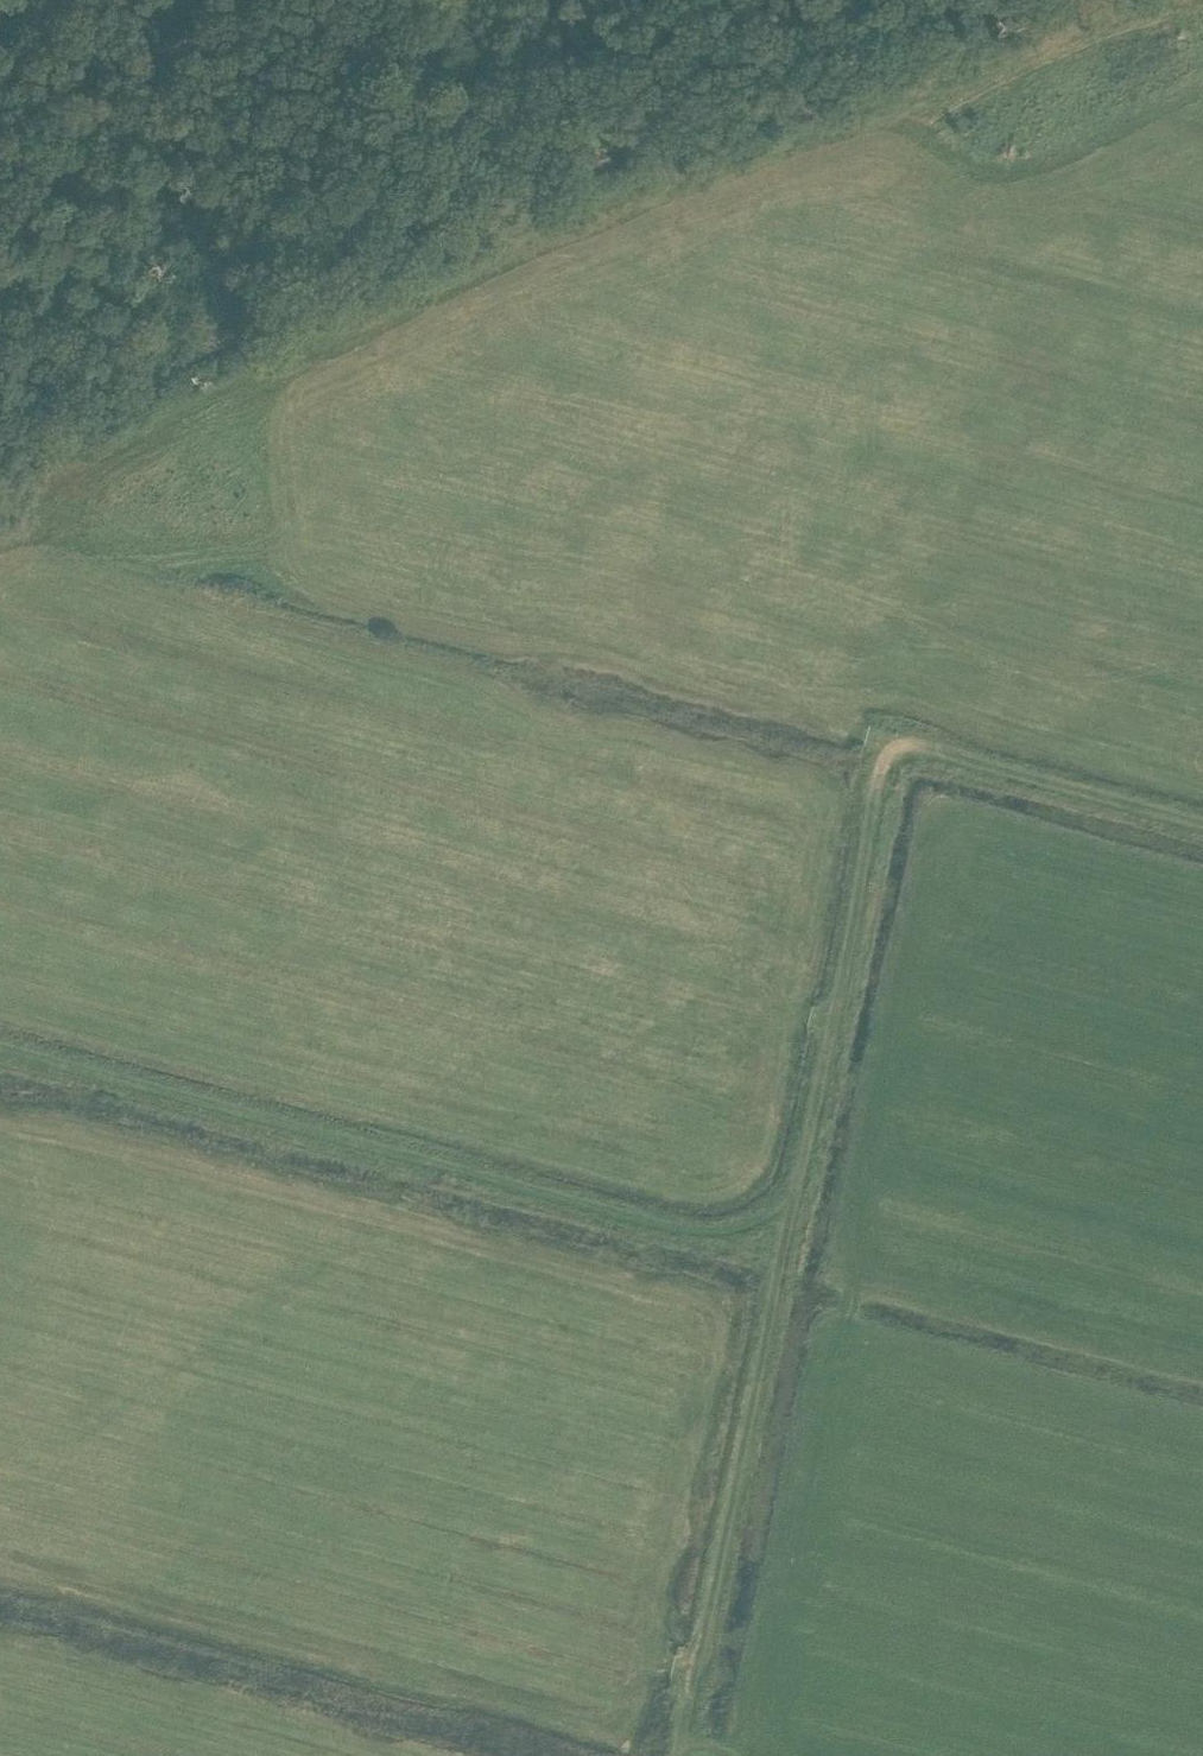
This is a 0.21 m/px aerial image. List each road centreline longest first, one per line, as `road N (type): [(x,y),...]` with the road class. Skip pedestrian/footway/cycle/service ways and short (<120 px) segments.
road 1 (track): [(0,1049),(680,1230),(739,1233),(784,1213),(798,1186),(879,768),(889,753),(927,751),(1202,826)]
road 2 (track): [(784,1213),(754,1408),(679,1755)]

